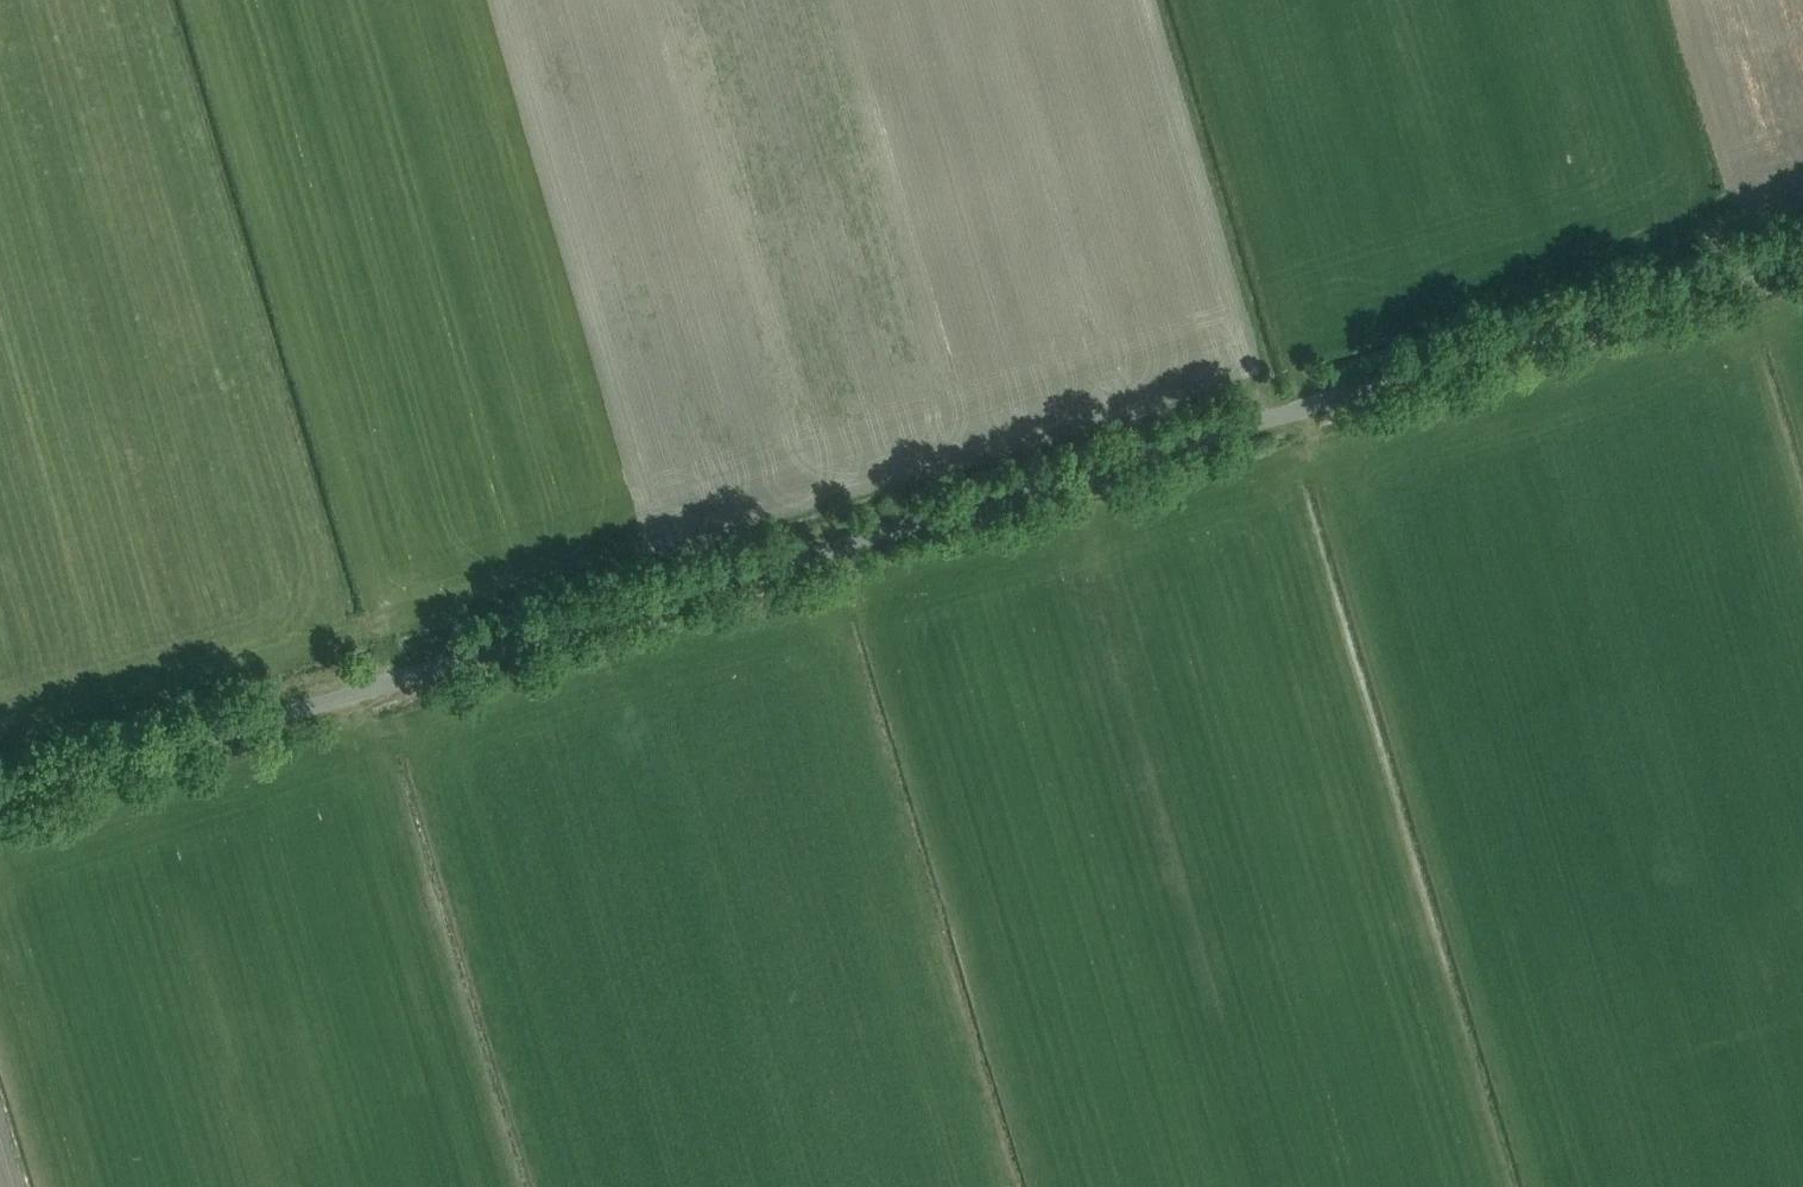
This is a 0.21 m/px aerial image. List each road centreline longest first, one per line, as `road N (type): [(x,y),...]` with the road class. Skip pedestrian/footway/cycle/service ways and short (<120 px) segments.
road 1 (unclassified): [(0,797),(1802,255)]

